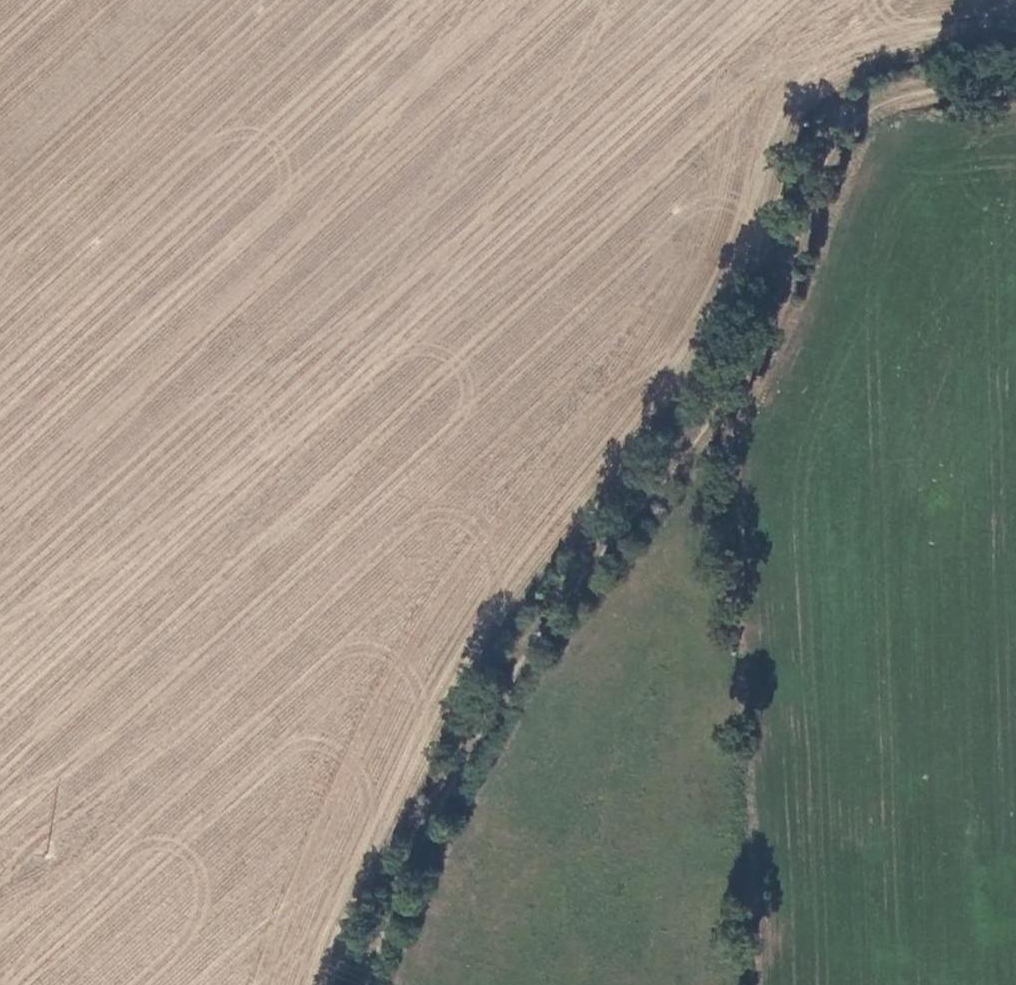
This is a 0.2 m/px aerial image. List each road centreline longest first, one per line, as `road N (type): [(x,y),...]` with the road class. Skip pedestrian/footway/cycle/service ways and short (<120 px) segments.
road 1 (track): [(1015,79),(889,92),(826,175),(713,389),(484,716),(387,904),(369,984)]

